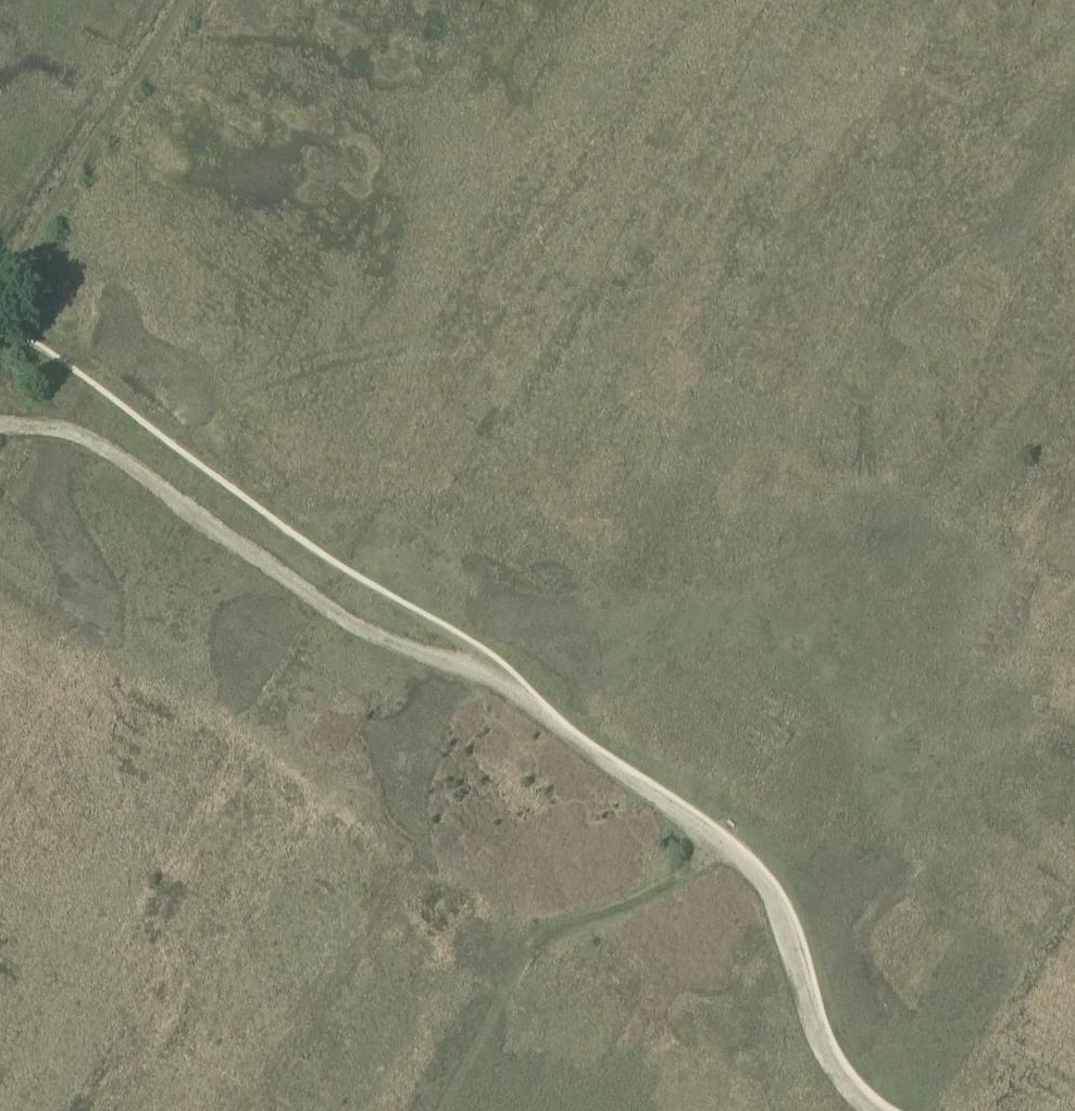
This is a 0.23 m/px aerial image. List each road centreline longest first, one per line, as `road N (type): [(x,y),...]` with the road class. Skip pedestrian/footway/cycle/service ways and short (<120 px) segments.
road 1 (track): [(0,431),(80,440),(348,628),(492,689),(703,837)]
road 2 (track): [(867,1110),(819,1048),(776,914),(703,837)]

